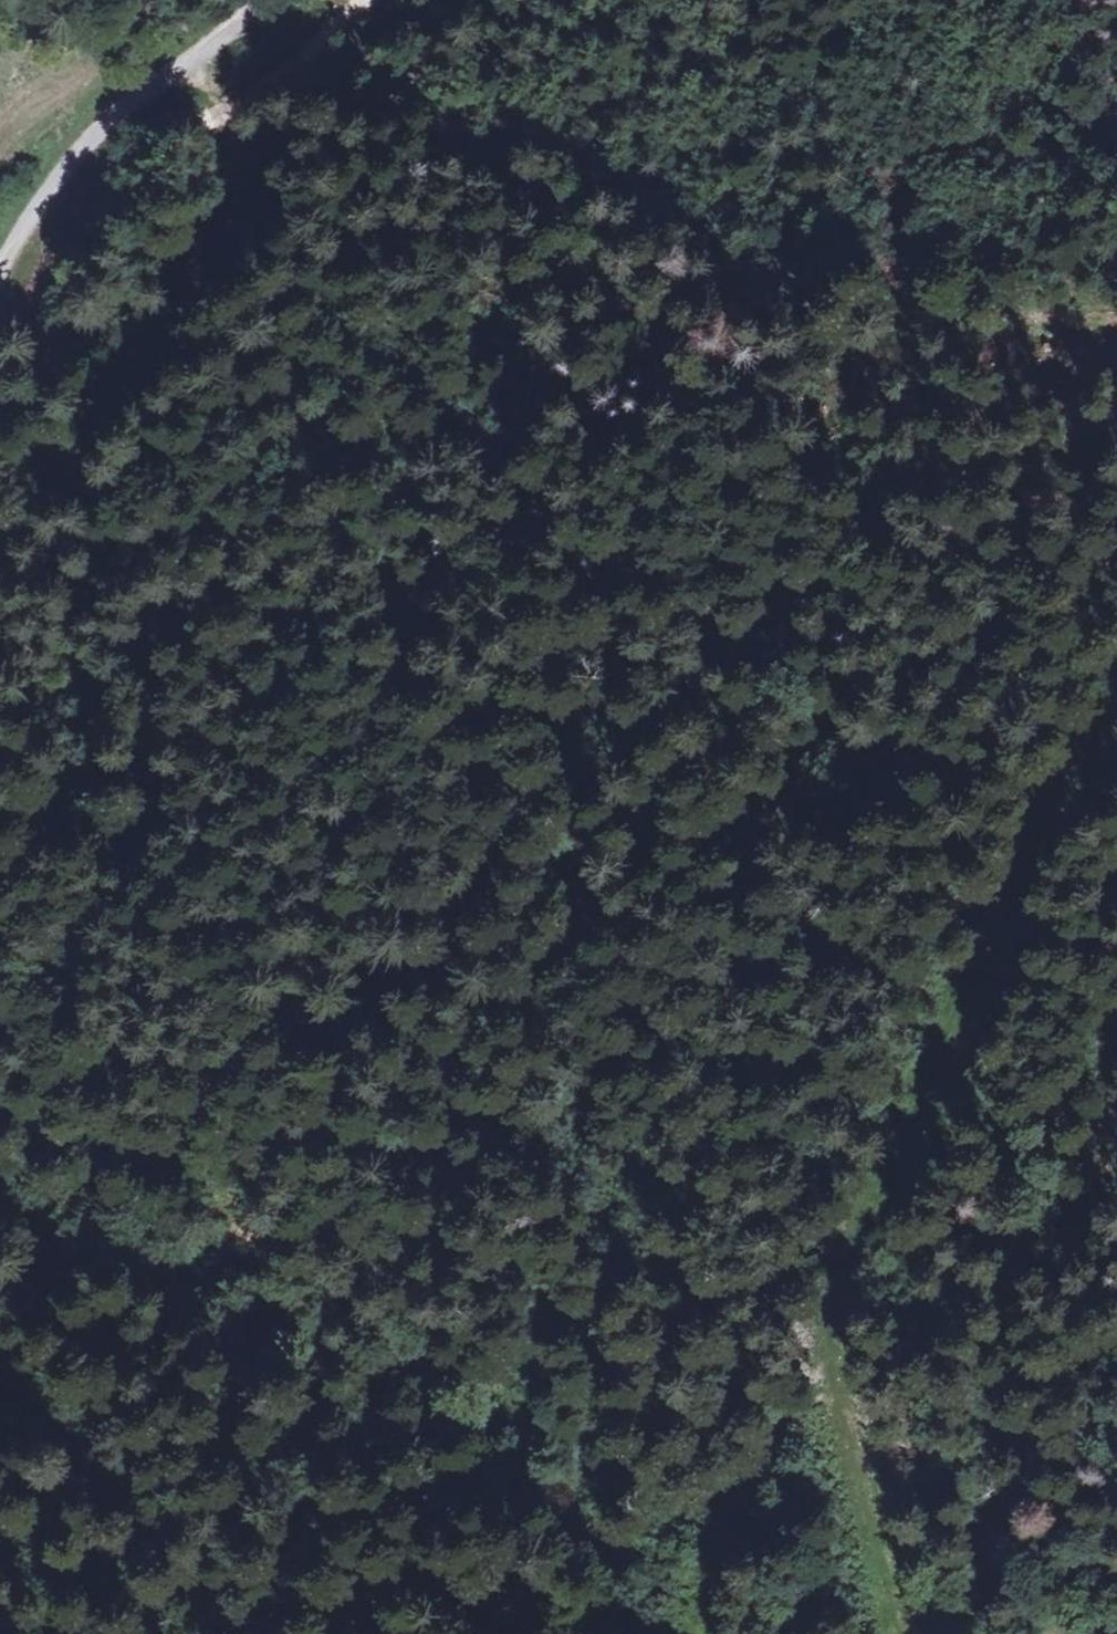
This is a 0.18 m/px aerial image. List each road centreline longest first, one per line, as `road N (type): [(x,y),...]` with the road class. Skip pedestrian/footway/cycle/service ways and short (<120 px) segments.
road 1 (track): [(1116,717),(1025,878),(935,1072),(842,1323),(911,1633)]
road 2 (track): [(0,564),(61,484),(220,229),(234,166)]
road 3 (track): [(0,275),(89,147),(197,55)]
road 4 (track): [(234,166),(426,0)]
road 5 (track): [(389,0),(222,34)]
road 6 (track): [(197,55),(229,78),(234,166)]

